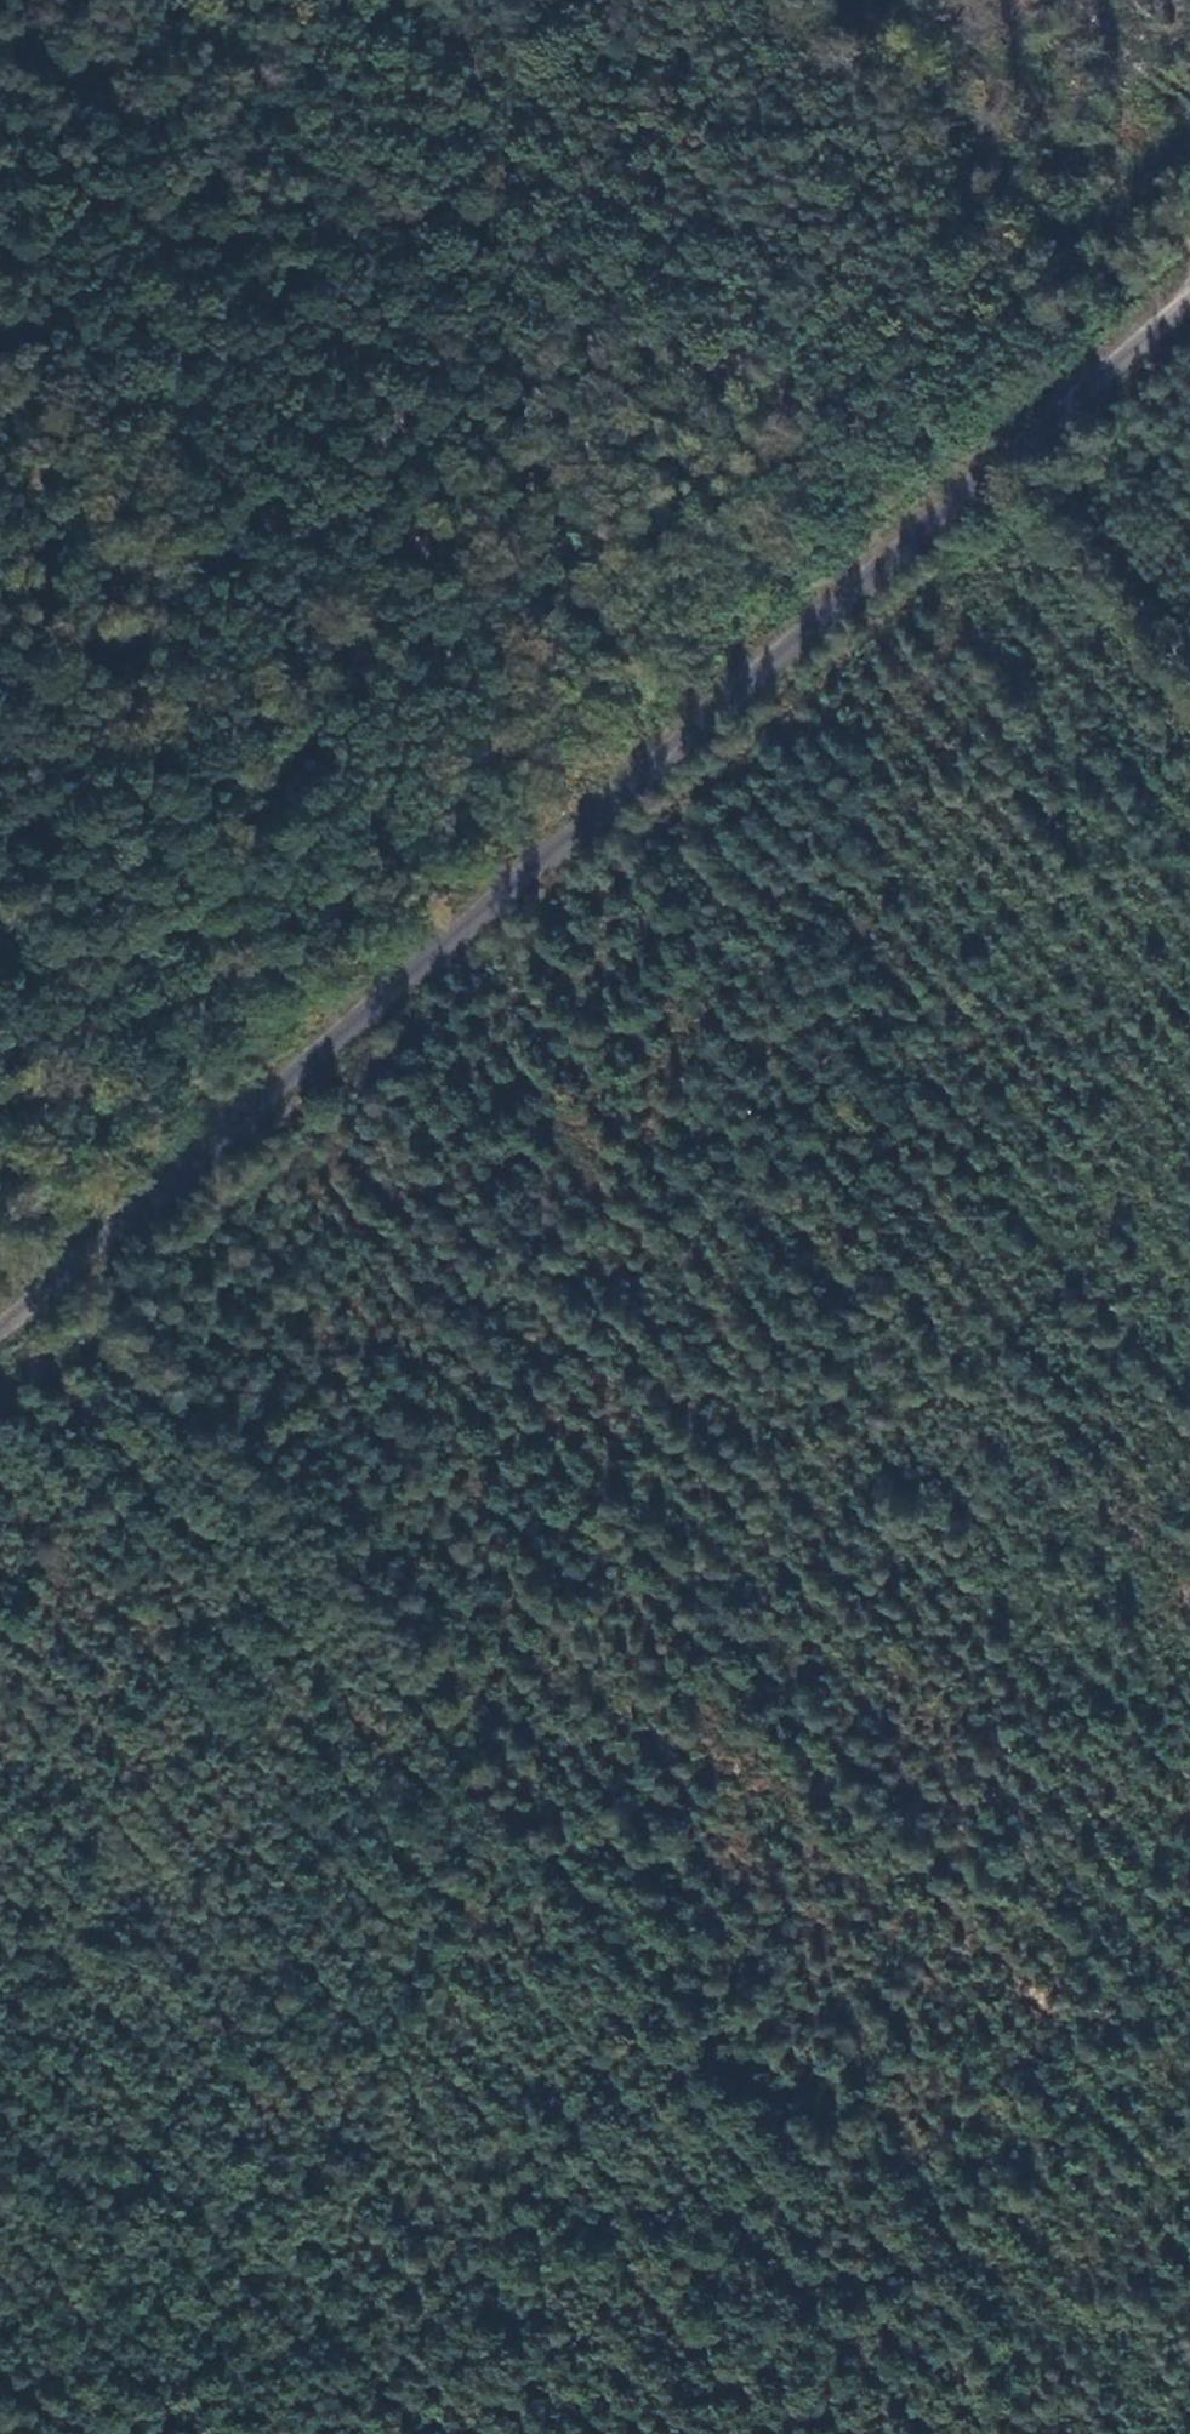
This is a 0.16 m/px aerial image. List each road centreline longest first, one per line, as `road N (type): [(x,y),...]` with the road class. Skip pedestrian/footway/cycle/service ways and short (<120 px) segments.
road 1 (track): [(0,1329),(1189,298)]

